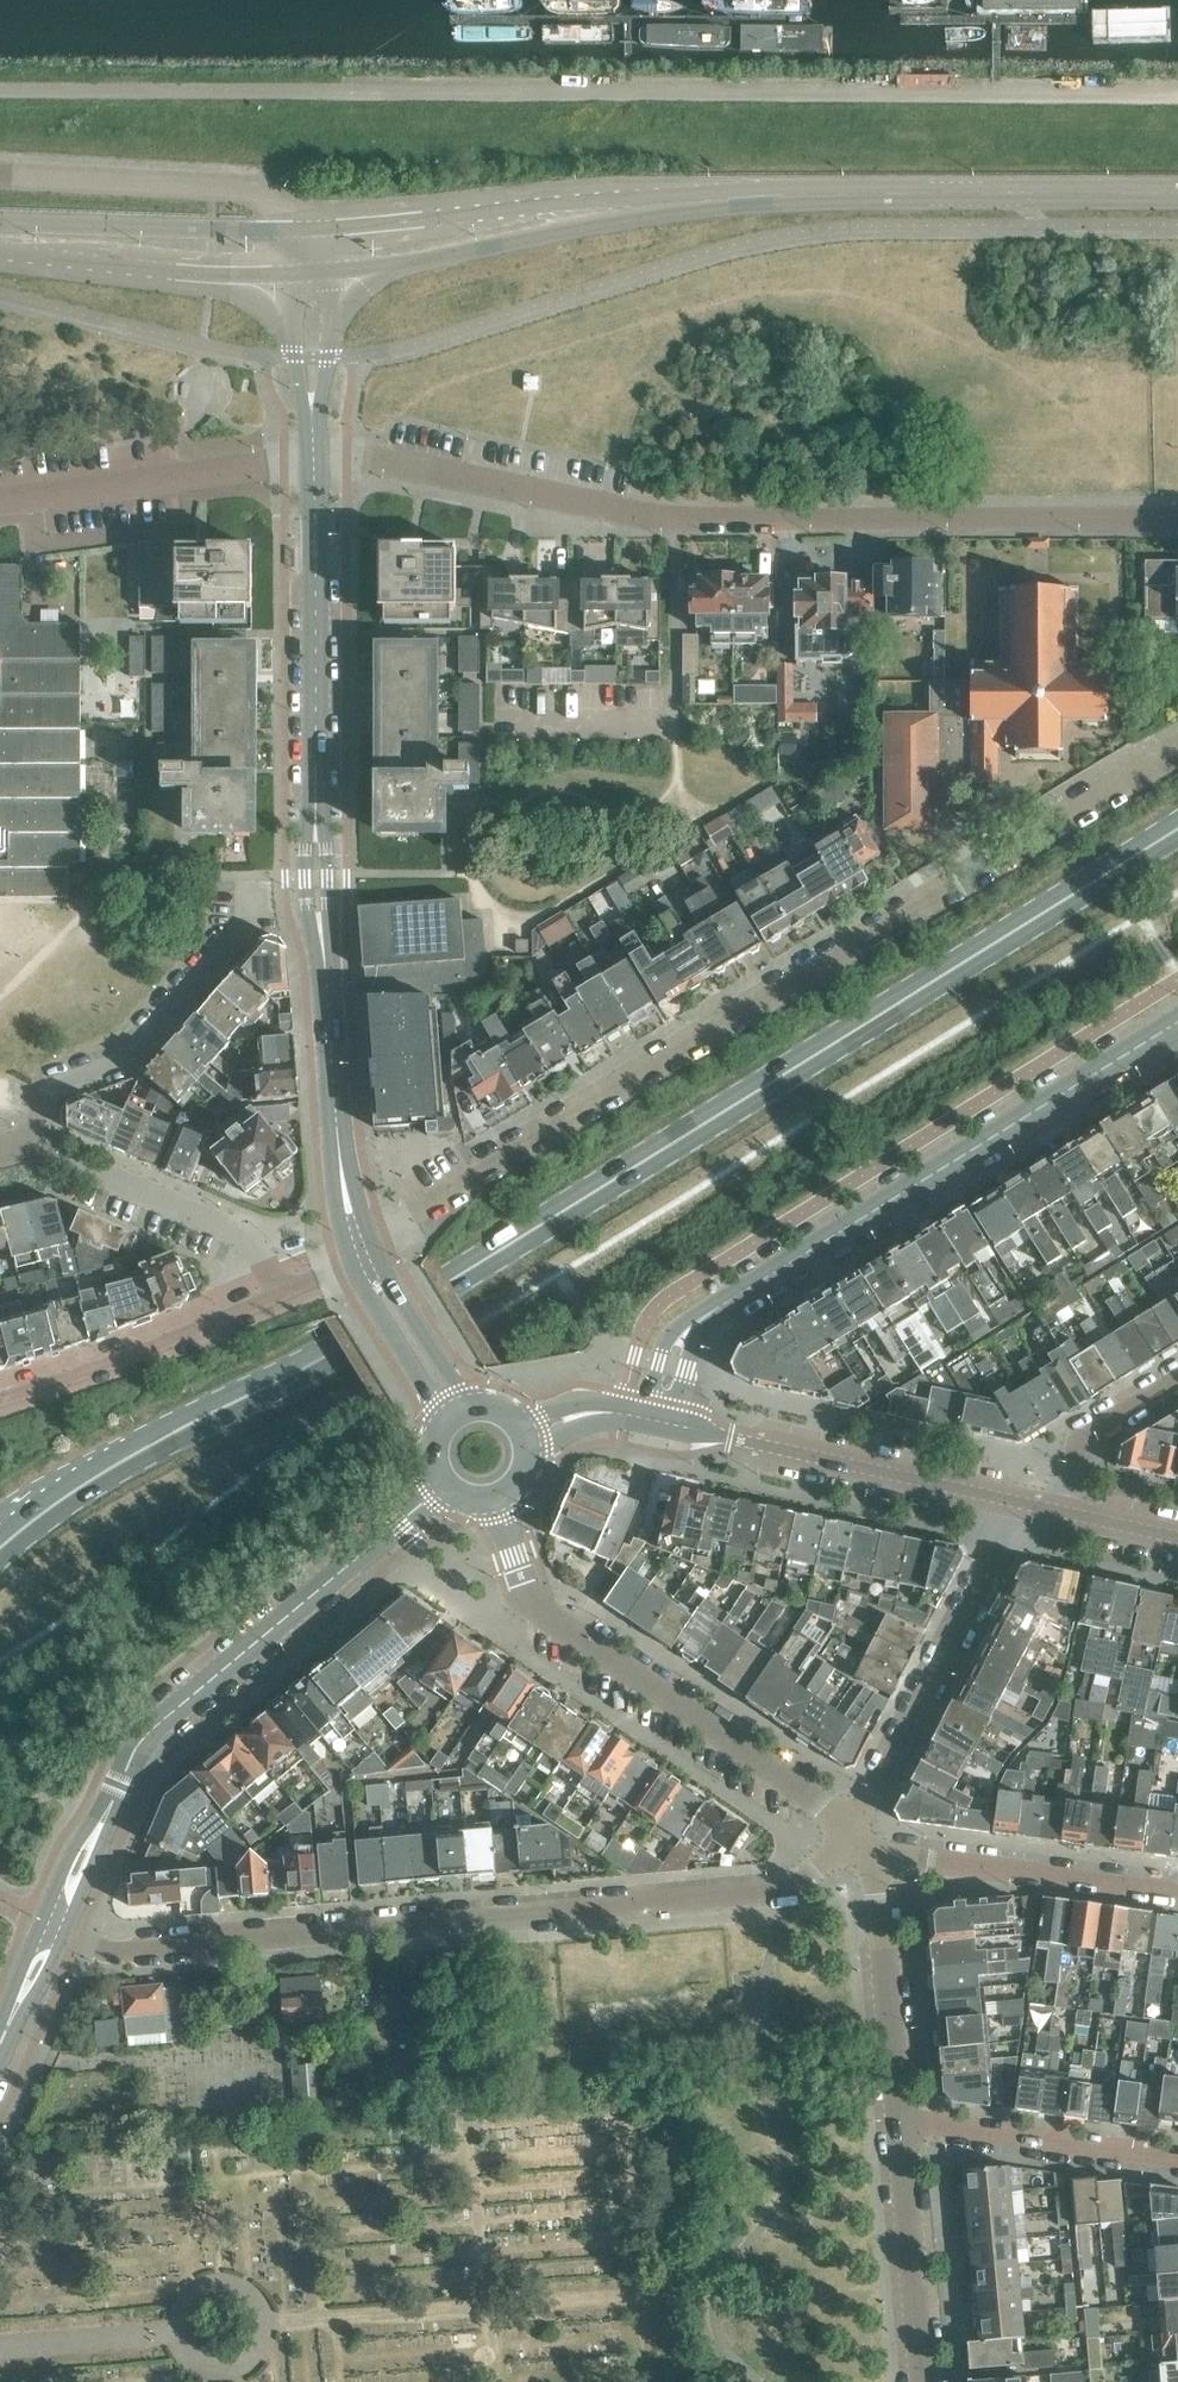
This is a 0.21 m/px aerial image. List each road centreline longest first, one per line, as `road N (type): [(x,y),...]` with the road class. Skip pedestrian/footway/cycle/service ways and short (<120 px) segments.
road 1 (secondary): [(0,1547),(78,1487),(447,1281),(1177,828)]
road 2 (residential): [(372,1242),(1177,751)]
road 3 (residential): [(1177,516),(675,516),(346,454)]
road 4 (residential): [(53,1927),(122,1952),(781,1892),(832,1856),(850,1832)]
road 5 (tertiary): [(314,458),(315,876),(338,1141)]
road 6 (tertiary): [(53,1927),(148,1733),(445,1484)]
road 7 (tertiary): [(712,1310),(1177,1021)]
road 8 (residential): [(850,1832),(815,1798),(531,1602),(496,1499)]
road 9 (tertiary): [(763,193),(661,188),(307,227)]
road 10 (tertiary): [(341,270),(750,203),(763,193)]
road 11 (tertiary): [(1177,193),(763,193)]
road 12 (residential): [(850,1832),(999,1547),(1010,1498)]
road 13 (residential): [(25,1141),(50,1088),(132,1056),(247,925),(252,887)]
road 14 (residential): [(0,501),(314,458)]
road 15 (residential): [(277,1295),(256,1249),(236,1231),(25,1141)]
road 16 (residential): [(1177,1894),(904,1857),(876,1860)]
road 17 (tertiary): [(307,227),(39,225),(13,235)]
road 18 (residential): [(277,1295),(0,1397)]
road 19 (residential): [(1010,1498),(730,1437)]
road 20 (tertiary): [(13,235),(26,253),(286,273)]
road 21 (residential): [(1177,2158),(900,2124)]
road 22 (residential): [(900,2124),(876,1860)]
road 23 (residential): [(924,2381),(900,2124)]
road 24 (tertiary): [(350,1256),(442,1426)]
road 25 (tertiary): [(474,1405),(372,1242)]
road 26 (residential): [(1063,1510),(1077,1440),(1177,1377)]
road 27 (tertiary): [(712,1310),(683,1321),(664,1341),(645,1418)]
road 28 (tertiary): [(311,399),(330,356),(341,270)]
road 29 (tertiary): [(0,2048),(53,1927)]
road 30 (tertiary): [(286,273),(301,390),(311,399)]
road 31 (tertiary): [(676,1425),(694,1344),(712,1310)]

